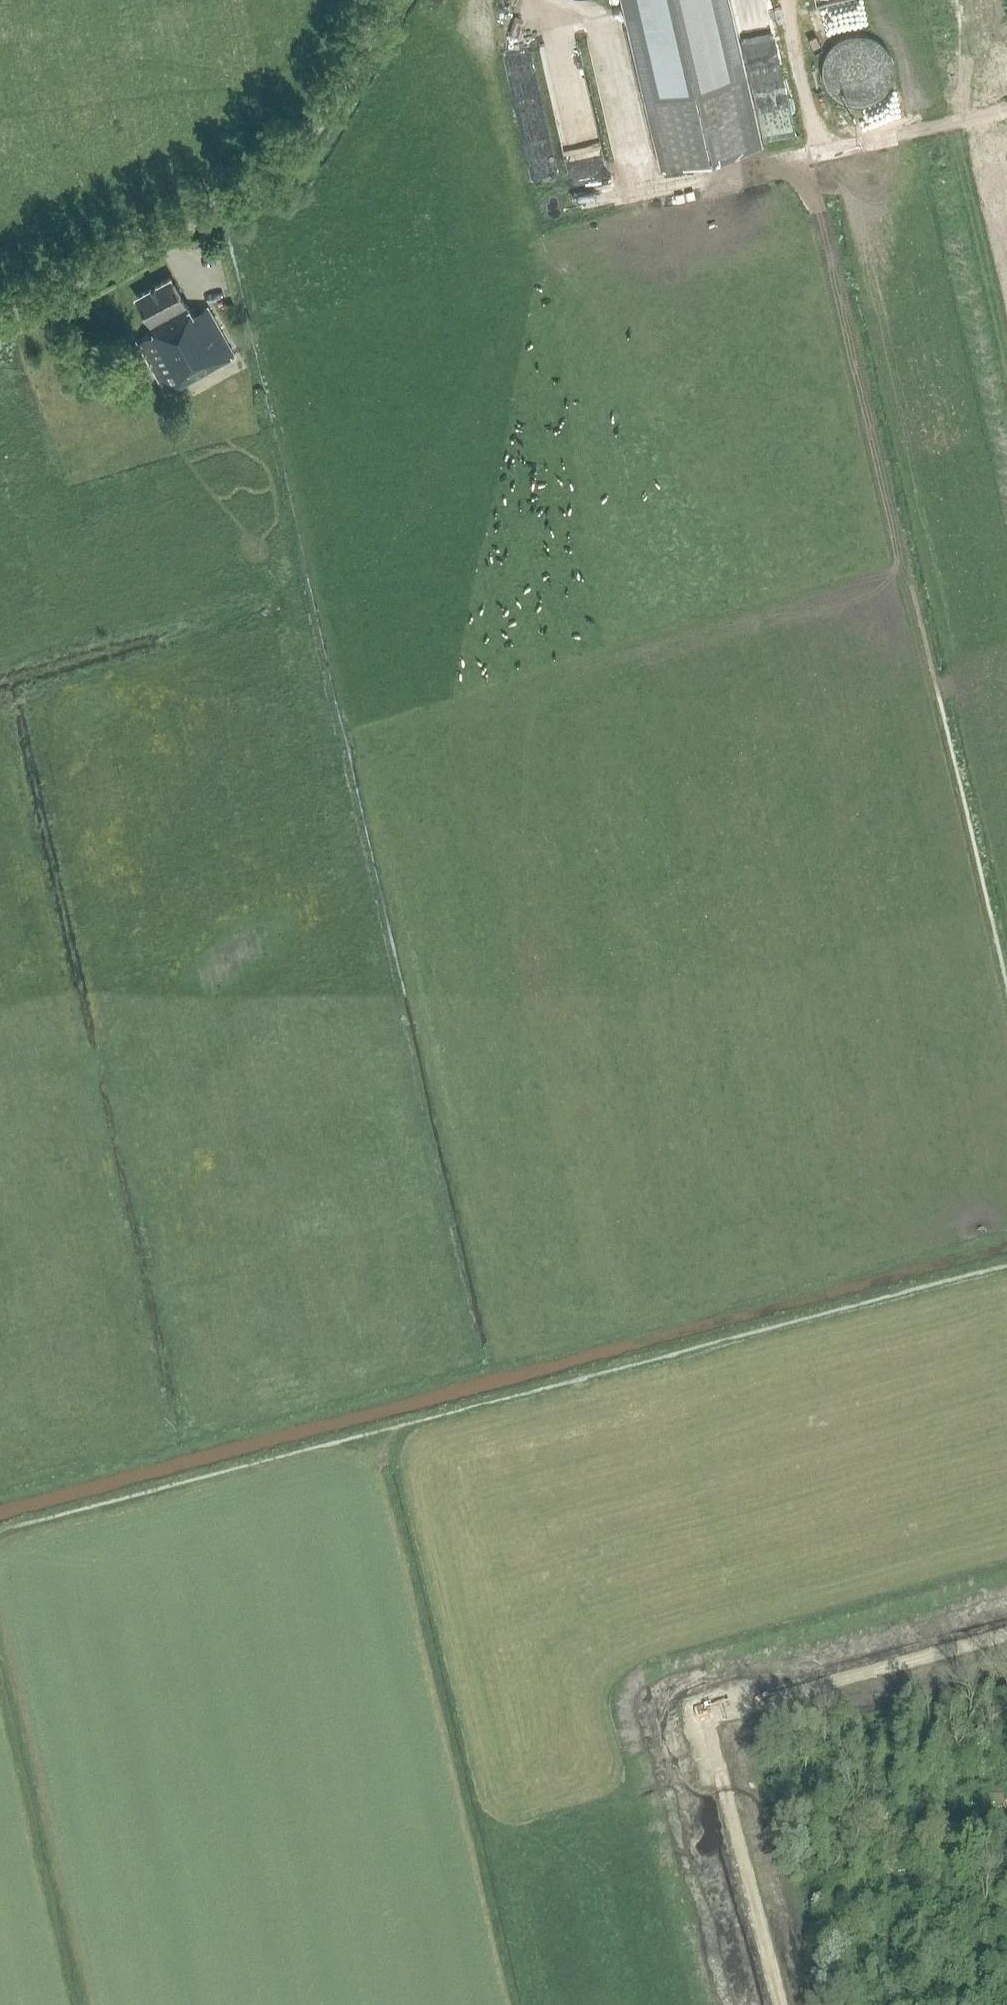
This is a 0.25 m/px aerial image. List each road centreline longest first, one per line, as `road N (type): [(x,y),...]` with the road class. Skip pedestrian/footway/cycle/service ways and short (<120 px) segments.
road 1 (tertiary): [(0,318),(84,283),(238,200),(300,150),(386,0)]

